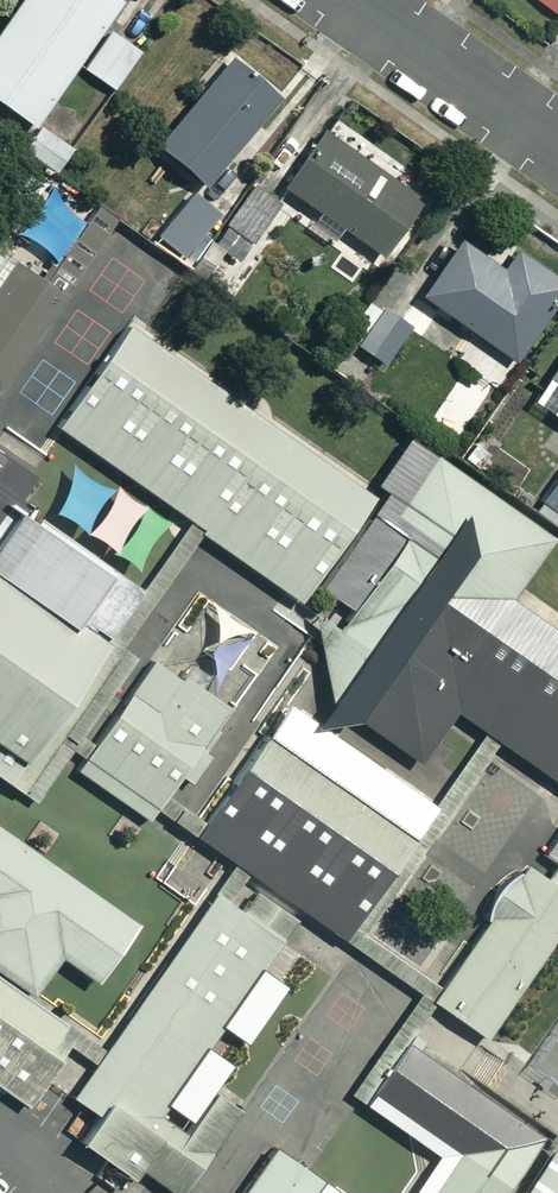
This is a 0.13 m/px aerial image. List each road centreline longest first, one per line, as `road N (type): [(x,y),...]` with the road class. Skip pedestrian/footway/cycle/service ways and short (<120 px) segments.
road 1 (residential): [(351,0),(557,145)]

